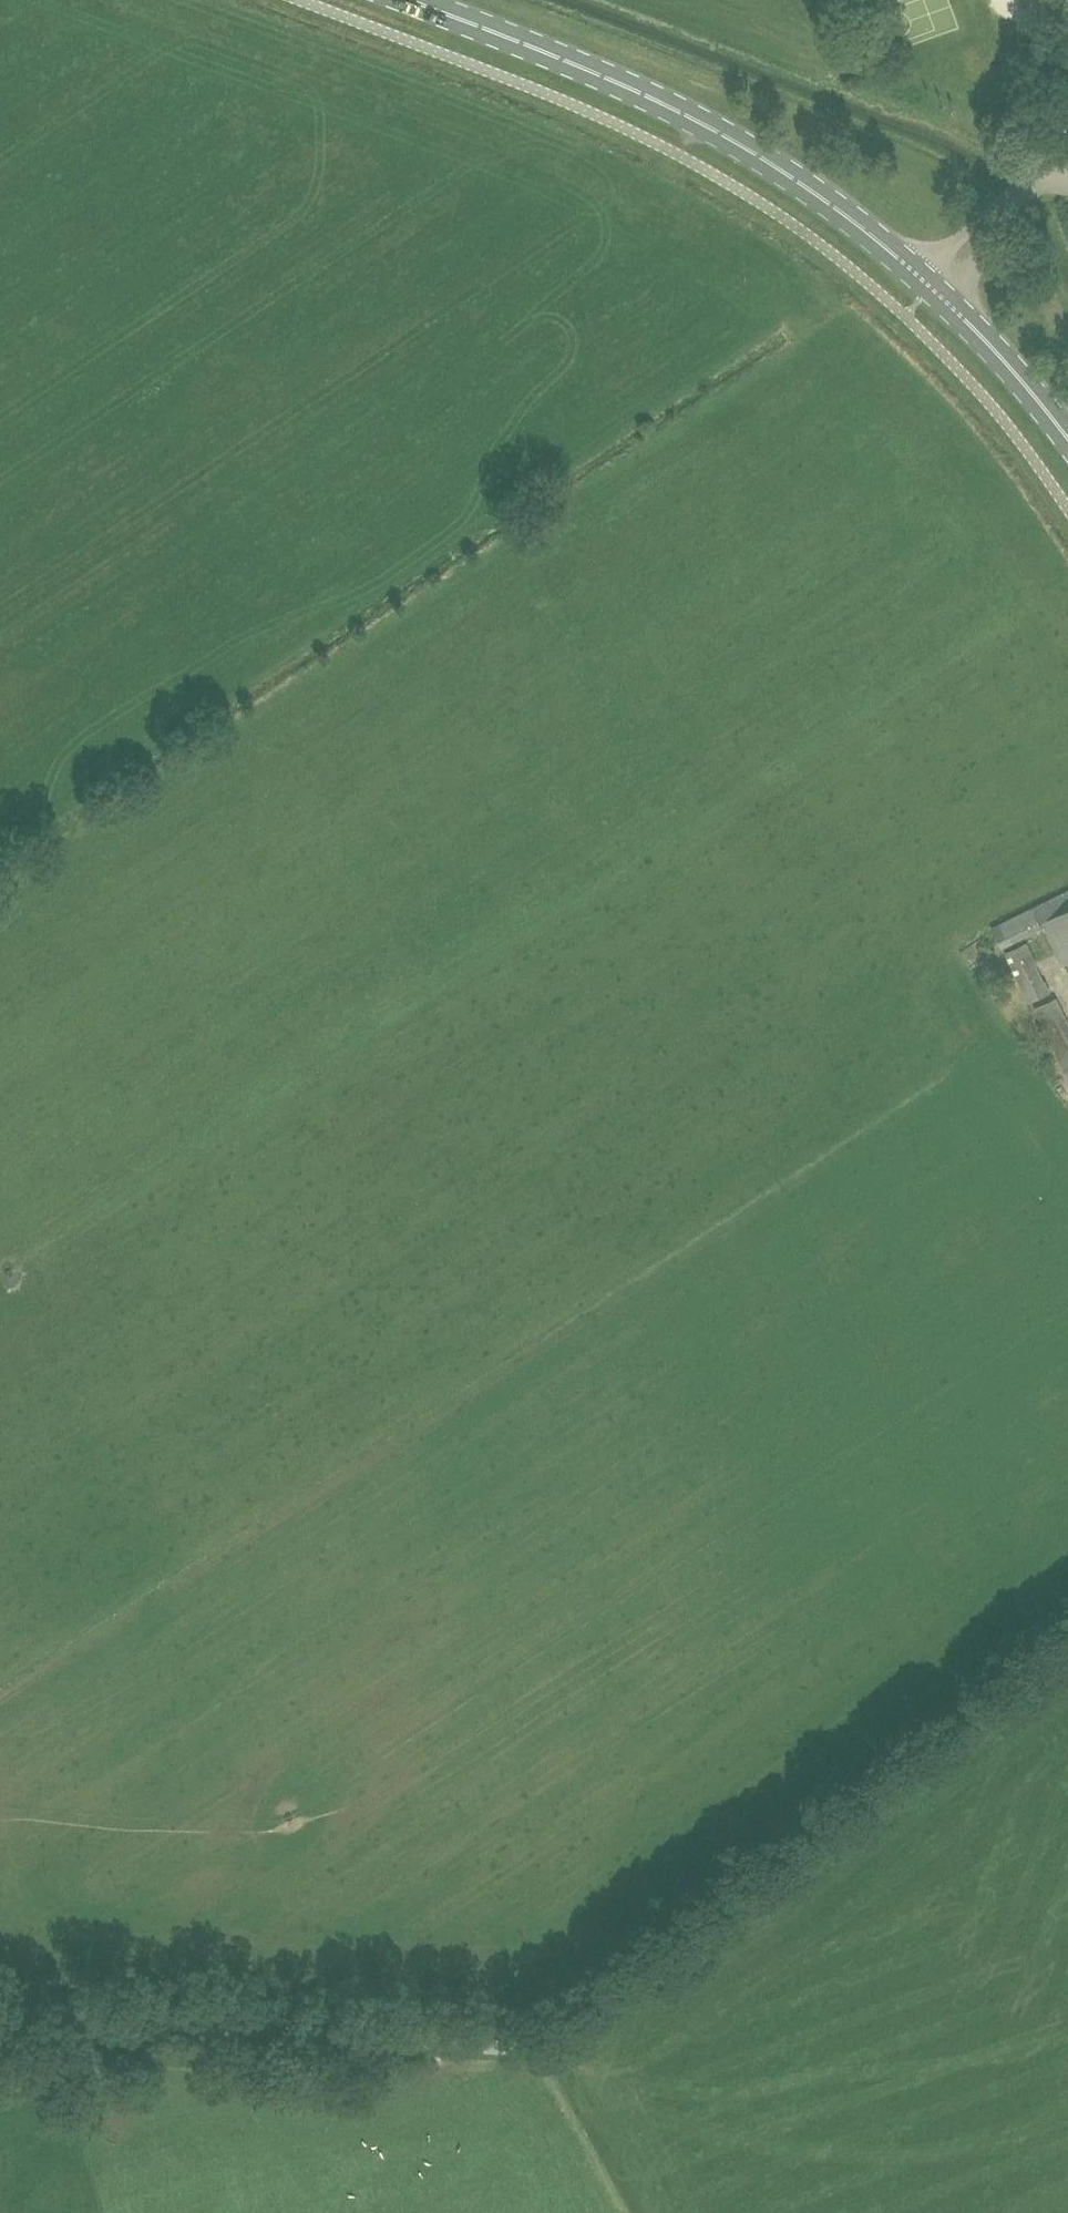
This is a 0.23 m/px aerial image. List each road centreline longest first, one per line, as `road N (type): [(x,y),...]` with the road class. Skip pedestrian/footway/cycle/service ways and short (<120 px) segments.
road 1 (unclassified): [(0,2013),(501,2047),(556,2040),(1067,1662)]
road 2 (primary): [(1067,438),(943,299),(788,174),(638,91),(411,0)]

